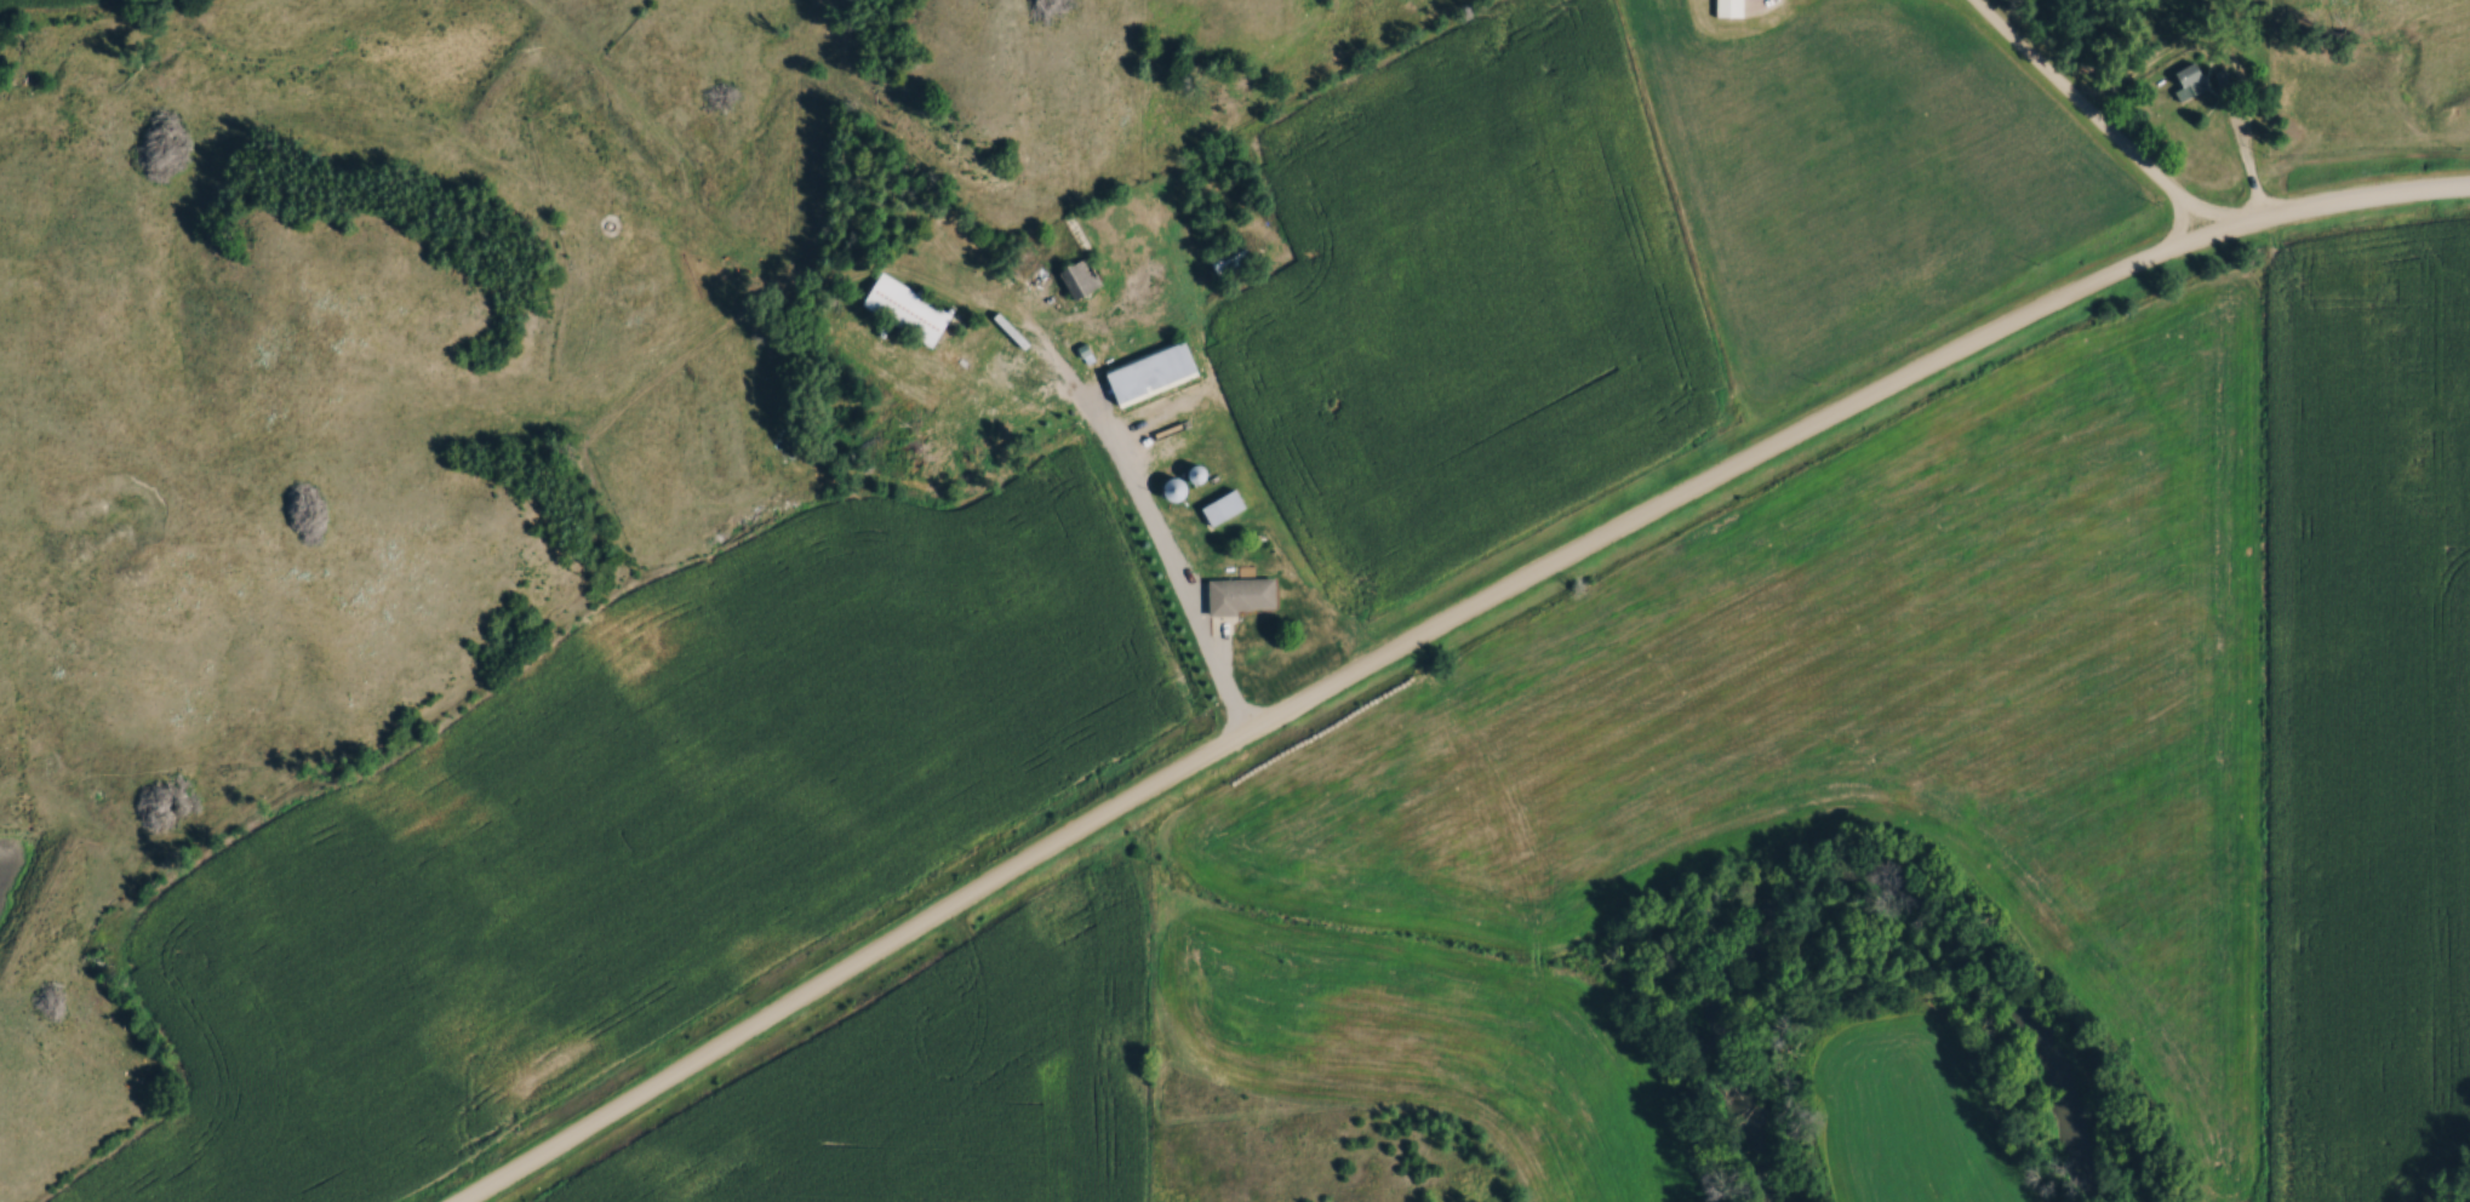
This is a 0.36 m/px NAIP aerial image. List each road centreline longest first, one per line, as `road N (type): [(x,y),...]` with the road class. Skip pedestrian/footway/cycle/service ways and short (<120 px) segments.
road 1 (tertiary): [(472,1201),(1114,808),(1979,342),(2239,228),(2317,207),(2469,190)]
road 2 (residential): [(2206,227),(1969,0)]

